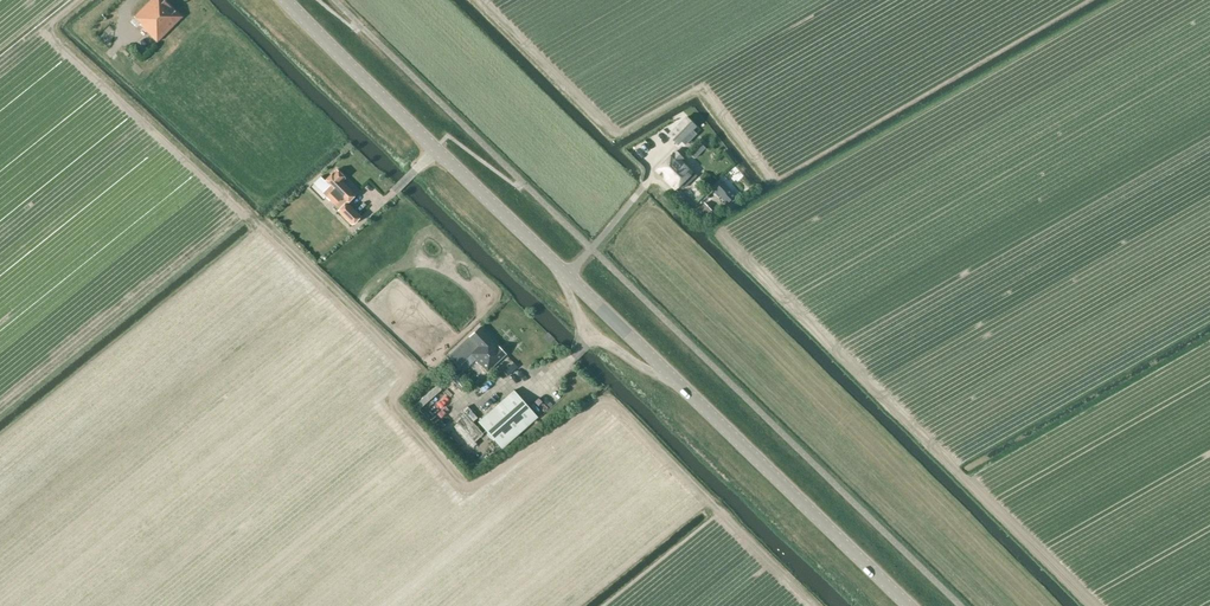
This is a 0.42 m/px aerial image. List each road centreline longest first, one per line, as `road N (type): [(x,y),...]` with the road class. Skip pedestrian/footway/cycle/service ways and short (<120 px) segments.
road 1 (tertiary): [(909,605),(283,0)]

